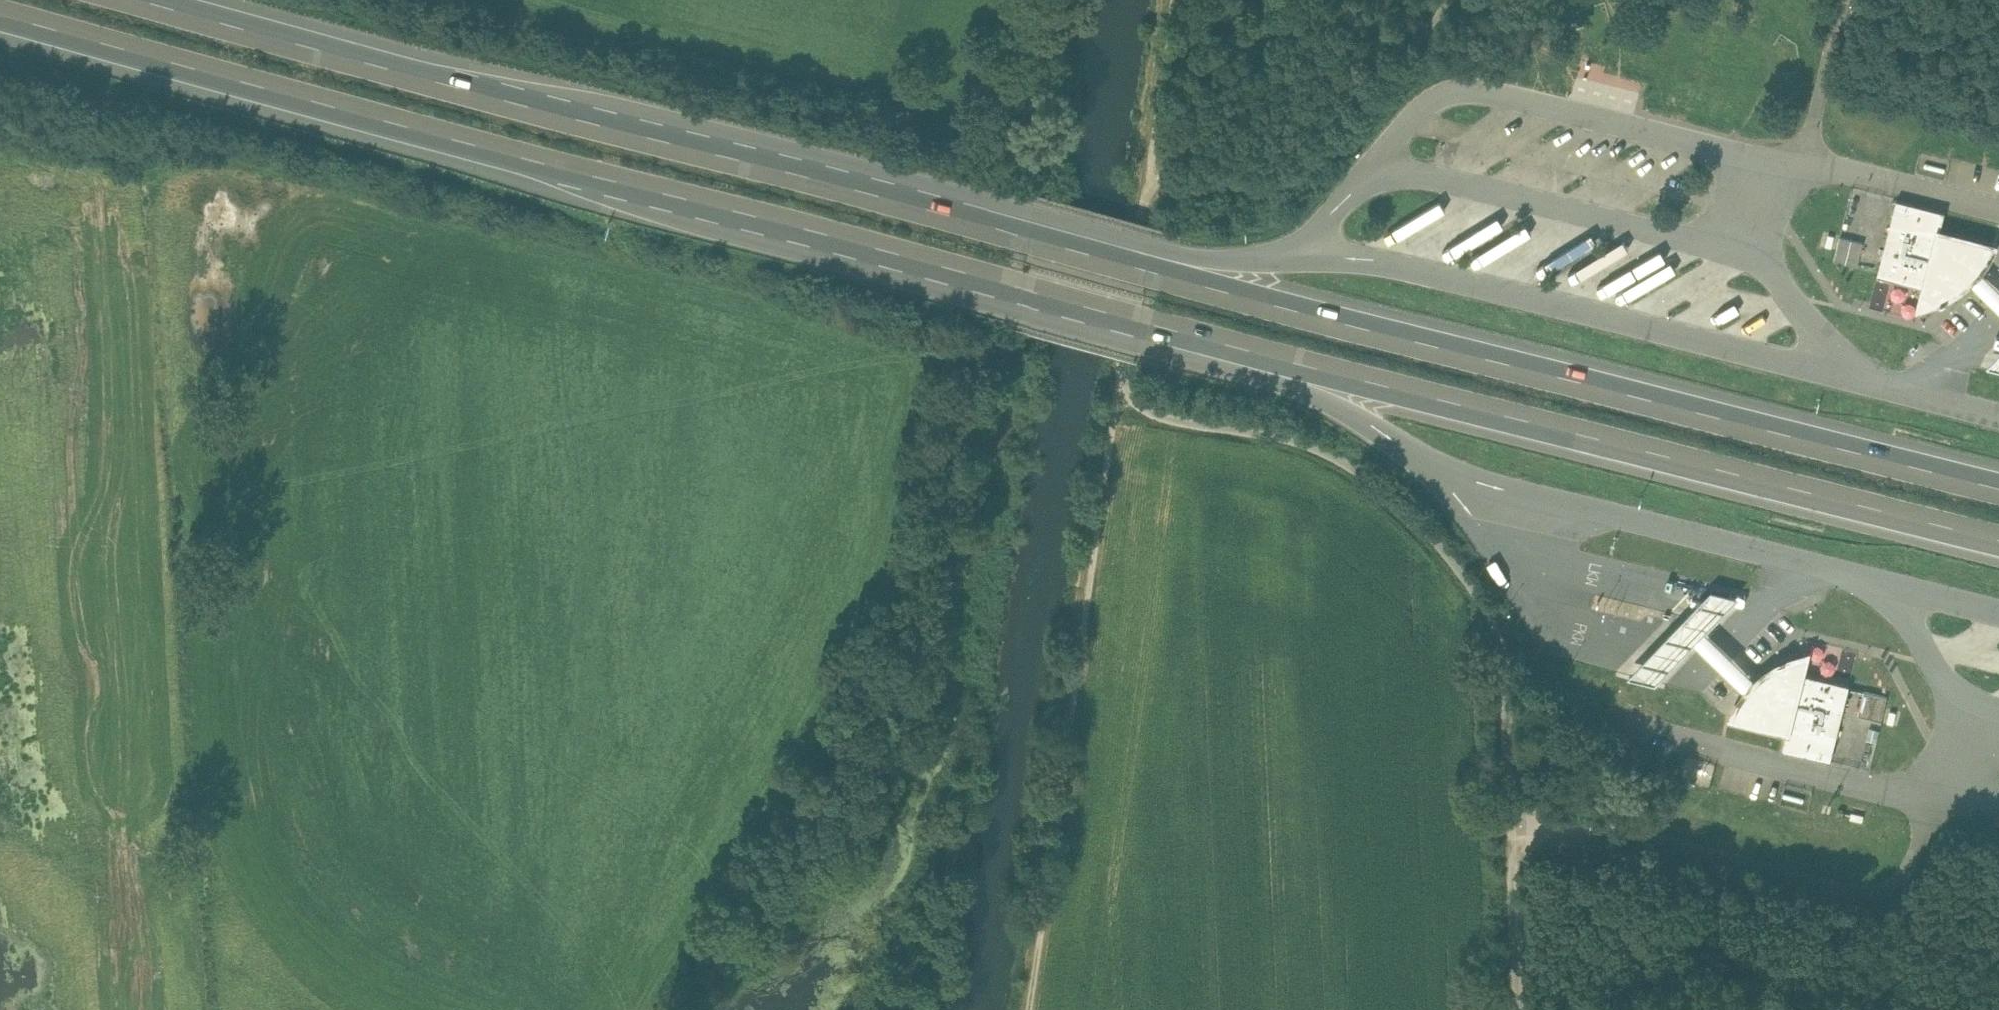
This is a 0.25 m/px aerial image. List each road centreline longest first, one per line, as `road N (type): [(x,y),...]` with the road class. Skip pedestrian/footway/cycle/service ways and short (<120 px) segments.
road 1 (motorway): [(0,13),(1037,293),(1998,539)]
road 2 (motorway): [(1998,487),(151,0)]
road 3 (track): [(1516,822),(1506,659),(1453,551),(1368,474),(1303,447),(1192,424),(1124,396)]
road 4 (track): [(1148,175),(1285,175),(1374,94),(1447,0)]
road 5 (track): [(1124,396),(1148,175)]

